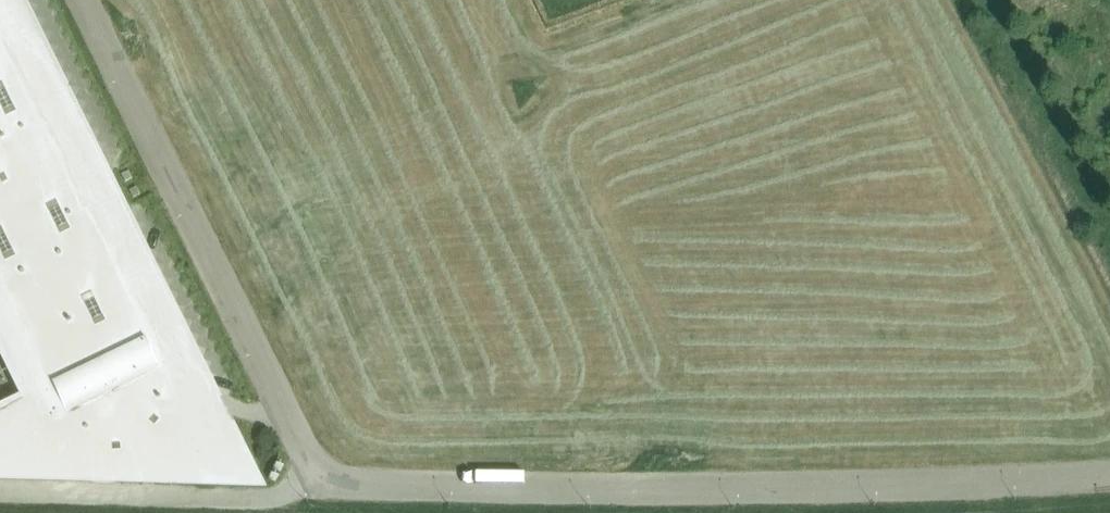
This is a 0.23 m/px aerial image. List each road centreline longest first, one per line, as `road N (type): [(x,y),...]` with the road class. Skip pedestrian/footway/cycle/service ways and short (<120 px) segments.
road 1 (unclassified): [(86,0),(326,474),(356,487),(1109,483)]

